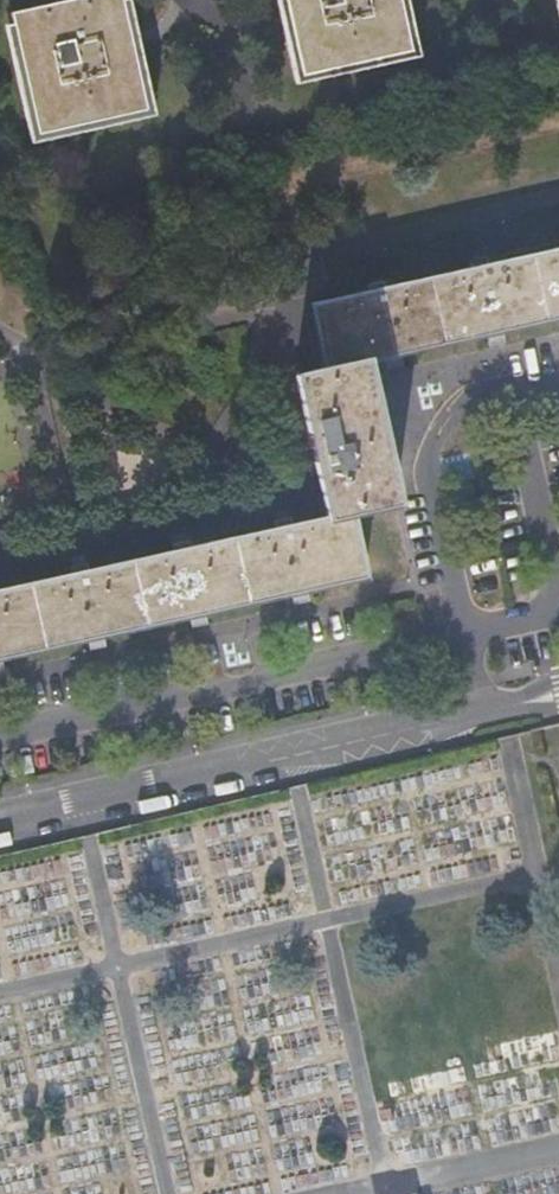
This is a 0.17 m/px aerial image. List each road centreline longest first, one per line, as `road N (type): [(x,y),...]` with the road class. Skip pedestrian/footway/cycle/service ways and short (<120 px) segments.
road 1 (residential): [(558,693),(0,822)]

